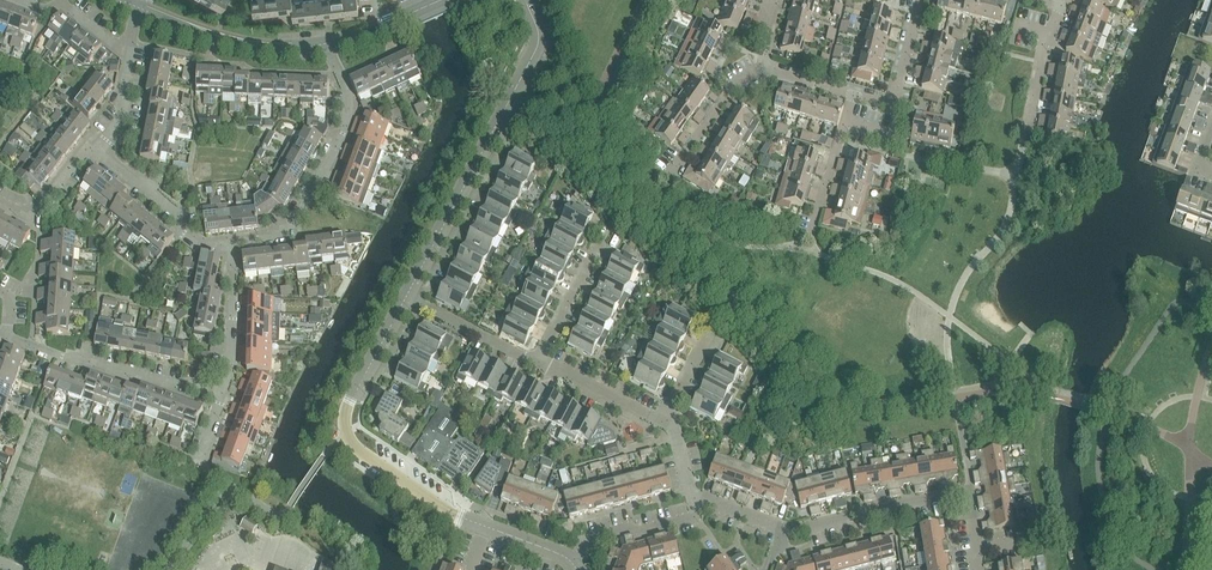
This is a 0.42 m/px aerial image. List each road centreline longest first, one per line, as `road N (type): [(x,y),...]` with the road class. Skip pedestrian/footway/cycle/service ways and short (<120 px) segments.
road 1 (residential): [(576,563),(463,517),(349,437),(348,409),(407,296)]
road 2 (residential): [(407,296),(539,63),(548,35),(534,0)]
road 3 (residential): [(978,569),(970,497),(857,511),(781,534)]
road 4 (residential): [(232,245),(288,229),(321,175),(344,124),(346,96),(329,44)]
road 5 (residential): [(224,401),(20,344),(8,329)]
road 6 (tertiary): [(139,8),(242,45),(329,44)]
road 7 (residential): [(809,252),(855,93)]
road 8 (residential): [(657,194),(738,80),(760,67)]
road 9 (residential): [(224,401),(232,245)]
road 10 (residential): [(705,500),(699,516),(598,534),(576,563)]
road 11 (residential): [(541,365),(407,296)]
road 12 (residential): [(855,93),(896,103),(922,0)]
road 13 (residential): [(666,426),(541,365)]
road 14 (residential): [(541,365),(600,242)]
road 15 (residential): [(1026,134),(1039,64),(1065,5)]
road 16 (residential): [(95,147),(195,238)]
road 17 (residential): [(0,199),(33,219),(95,147)]

